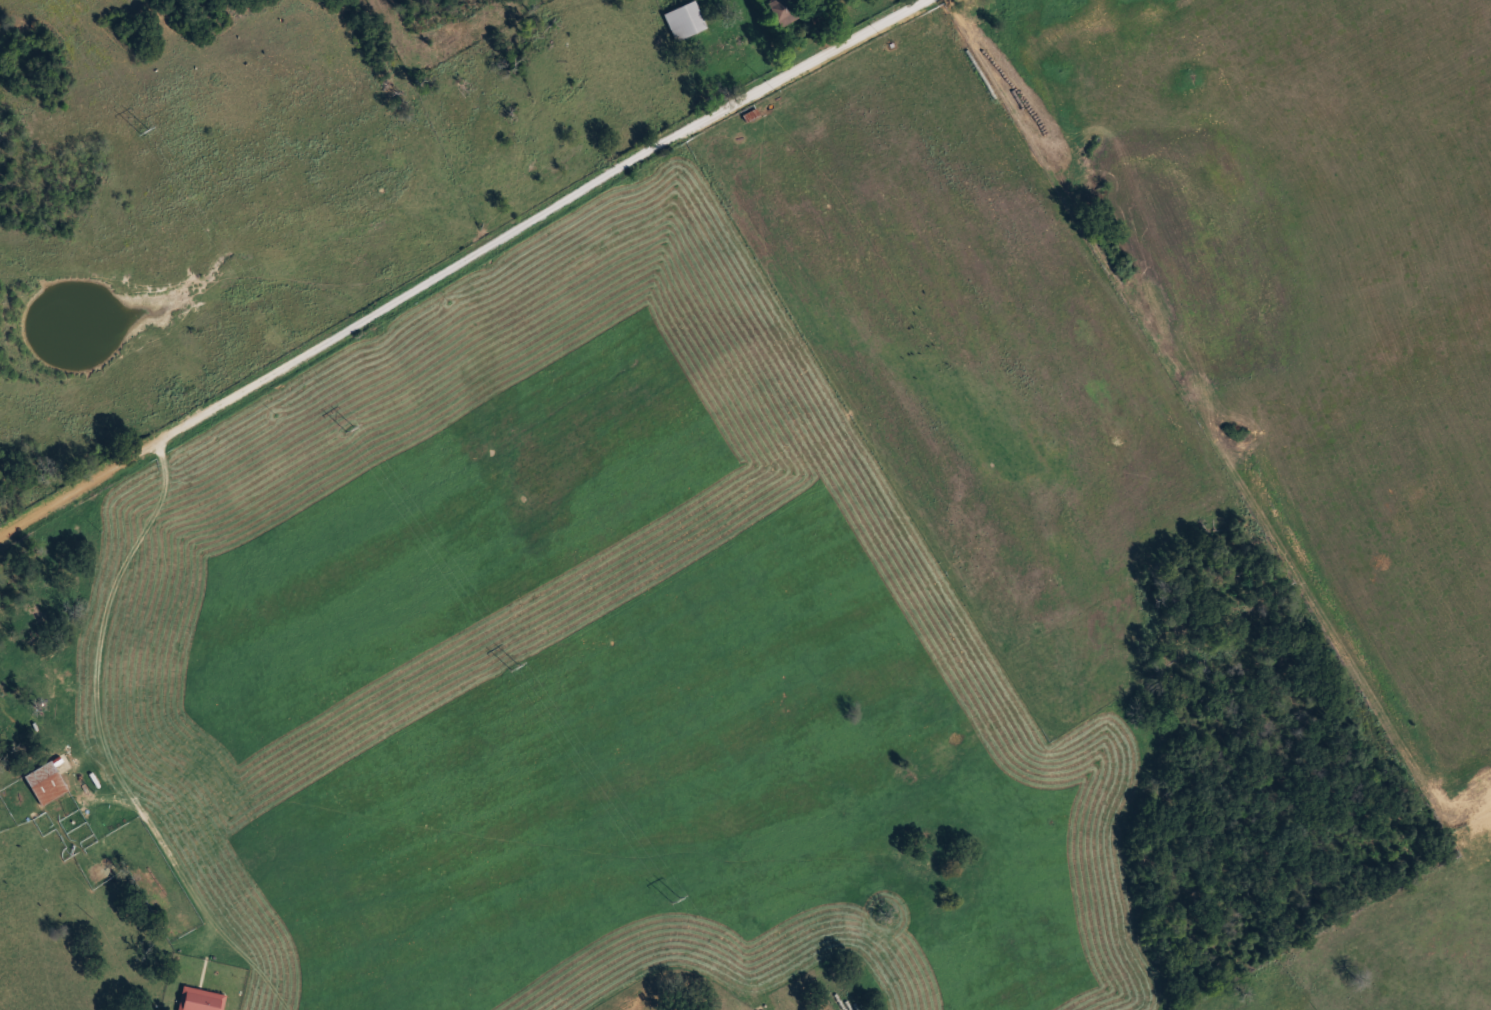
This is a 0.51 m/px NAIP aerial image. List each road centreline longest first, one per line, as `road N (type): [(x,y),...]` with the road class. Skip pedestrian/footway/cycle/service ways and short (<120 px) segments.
road 1 (residential): [(0,527),(550,200),(910,0)]

